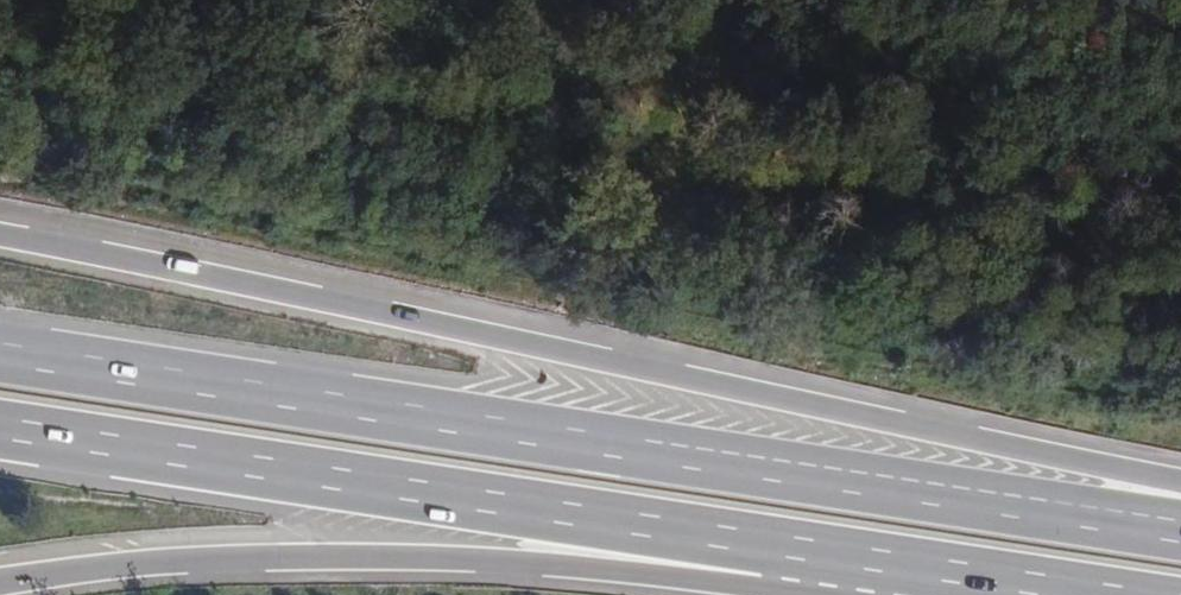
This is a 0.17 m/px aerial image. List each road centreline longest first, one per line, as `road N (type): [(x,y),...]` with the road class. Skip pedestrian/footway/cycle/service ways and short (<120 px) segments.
road 1 (trunk): [(1180,481),(0,240)]
road 2 (trunk): [(1180,531),(0,357)]
road 3 (trunk): [(0,431),(843,557)]
road 4 (trunk): [(0,583),(192,564),(346,559),(719,583),(843,557)]
road 5 (trunk): [(843,557),(1094,594)]

